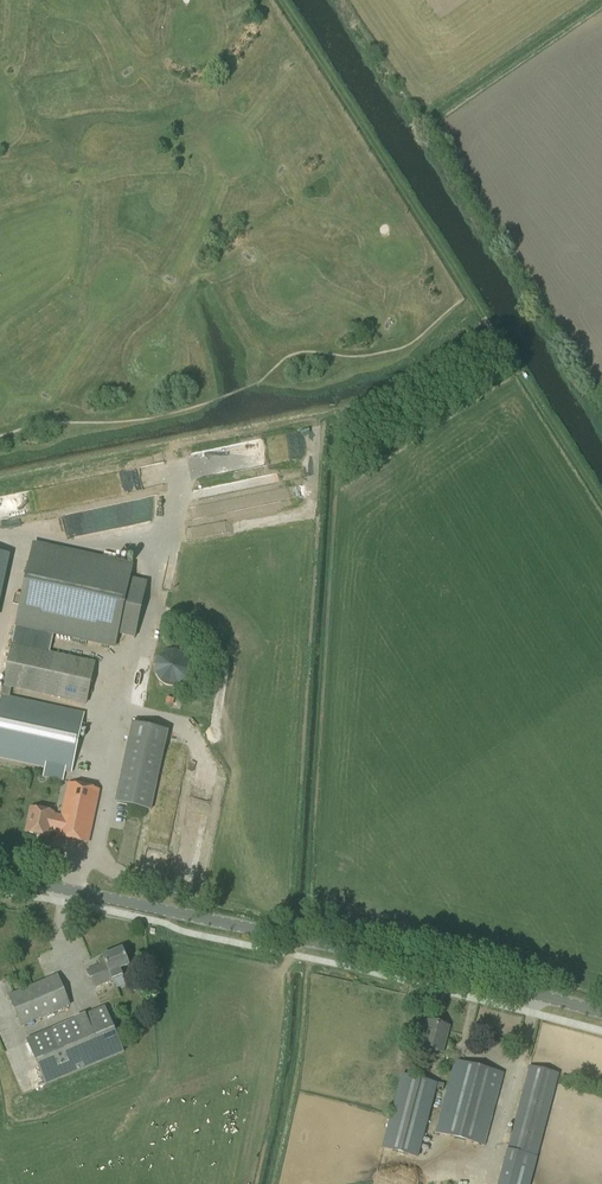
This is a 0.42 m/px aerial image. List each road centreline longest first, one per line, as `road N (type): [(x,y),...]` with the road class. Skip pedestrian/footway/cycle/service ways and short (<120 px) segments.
road 1 (tertiary): [(0,877),(301,937),(601,1012)]

